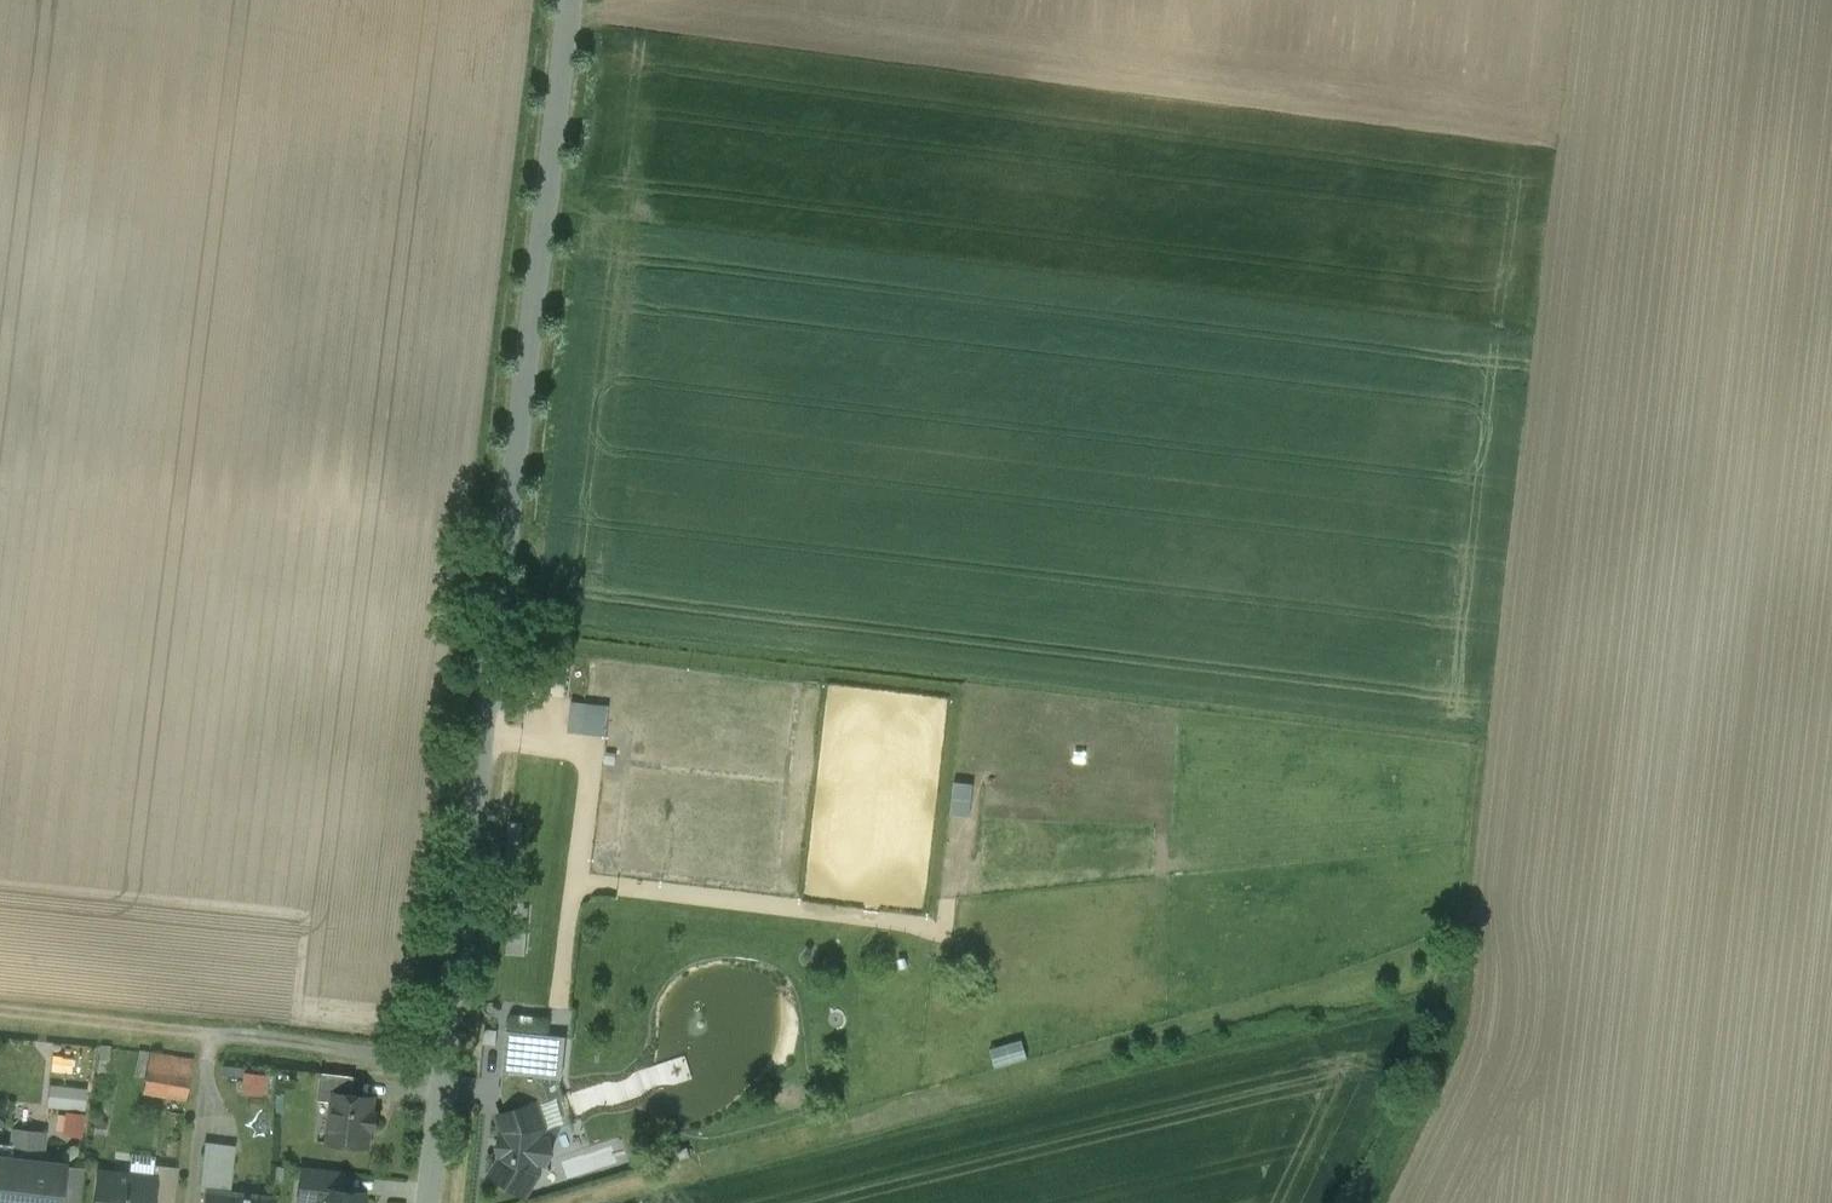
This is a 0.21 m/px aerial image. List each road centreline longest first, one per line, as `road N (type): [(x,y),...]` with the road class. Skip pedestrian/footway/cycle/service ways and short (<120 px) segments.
road 1 (tertiary): [(427,1202),(571,0)]

